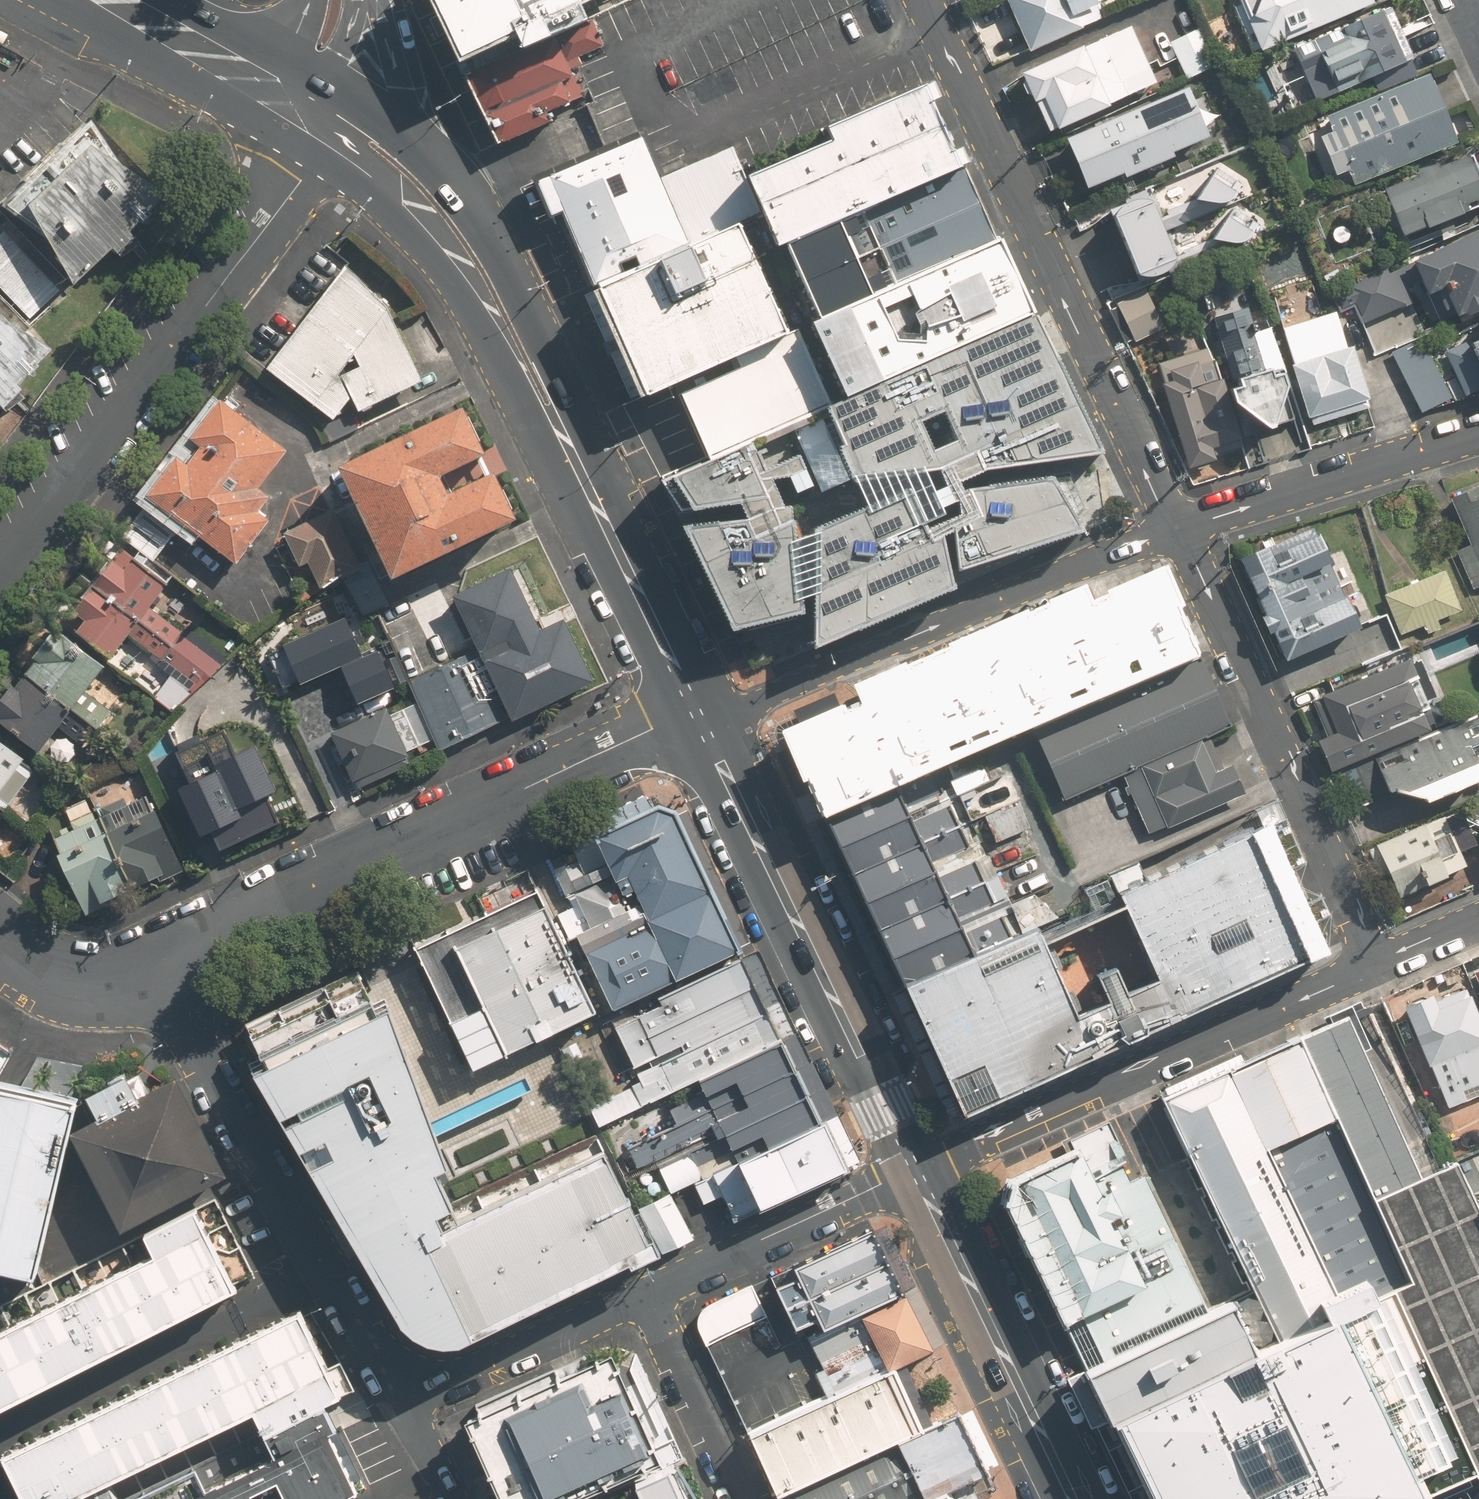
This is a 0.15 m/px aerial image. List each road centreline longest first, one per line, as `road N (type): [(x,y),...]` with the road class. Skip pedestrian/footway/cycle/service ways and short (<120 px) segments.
road 1 (residential): [(694,718),(144,959)]
road 2 (residential): [(1173,523),(921,0)]
road 3 (residential): [(0,576),(260,234),(300,142)]
road 4 (residential): [(144,959),(410,1404)]
road 5 (residential): [(694,718),(753,702),(1173,523)]
road 6 (secondary): [(694,718),(913,1171)]
road 7 (residential): [(1368,967),(913,1171)]
road 8 (residential): [(1173,523),(1368,967)]
road 9 (secondary): [(340,92),(409,137),(458,184),(495,239),(555,381),(574,459)]
road 10 (secondary): [(574,459),(480,318),(393,208),(300,142)]
road 11 (secondary): [(913,1171),(1072,1498)]
road 12 (residential): [(1173,523),(1478,434)]
road 13 (residential): [(913,1171),(649,1296)]
road 14 (secondary): [(574,459),(694,718)]
road 15 (secondary): [(300,142),(61,0)]
road 16 (residential): [(649,1296),(410,1404)]
road 17 (residential): [(746,1498),(649,1296)]
road 18 (residential): [(144,959),(63,973),(0,941)]
road 19 (secondary): [(174,0),(299,65)]
road 20 (residential): [(1478,919),(1368,967)]

